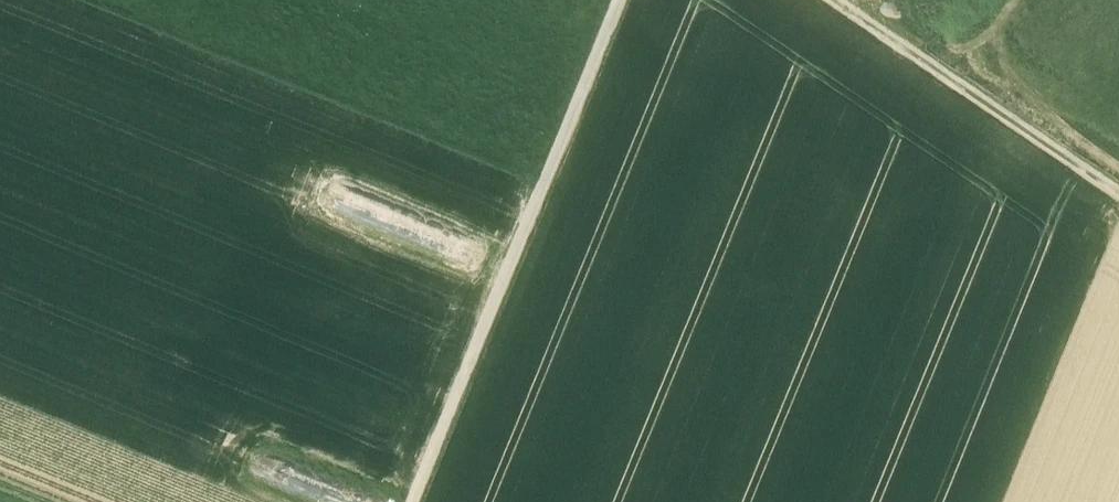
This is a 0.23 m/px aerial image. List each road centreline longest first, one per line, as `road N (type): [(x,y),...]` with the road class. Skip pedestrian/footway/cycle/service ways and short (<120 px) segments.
road 1 (track): [(617,0),(410,501)]
road 2 (track): [(831,0),(1118,197)]

